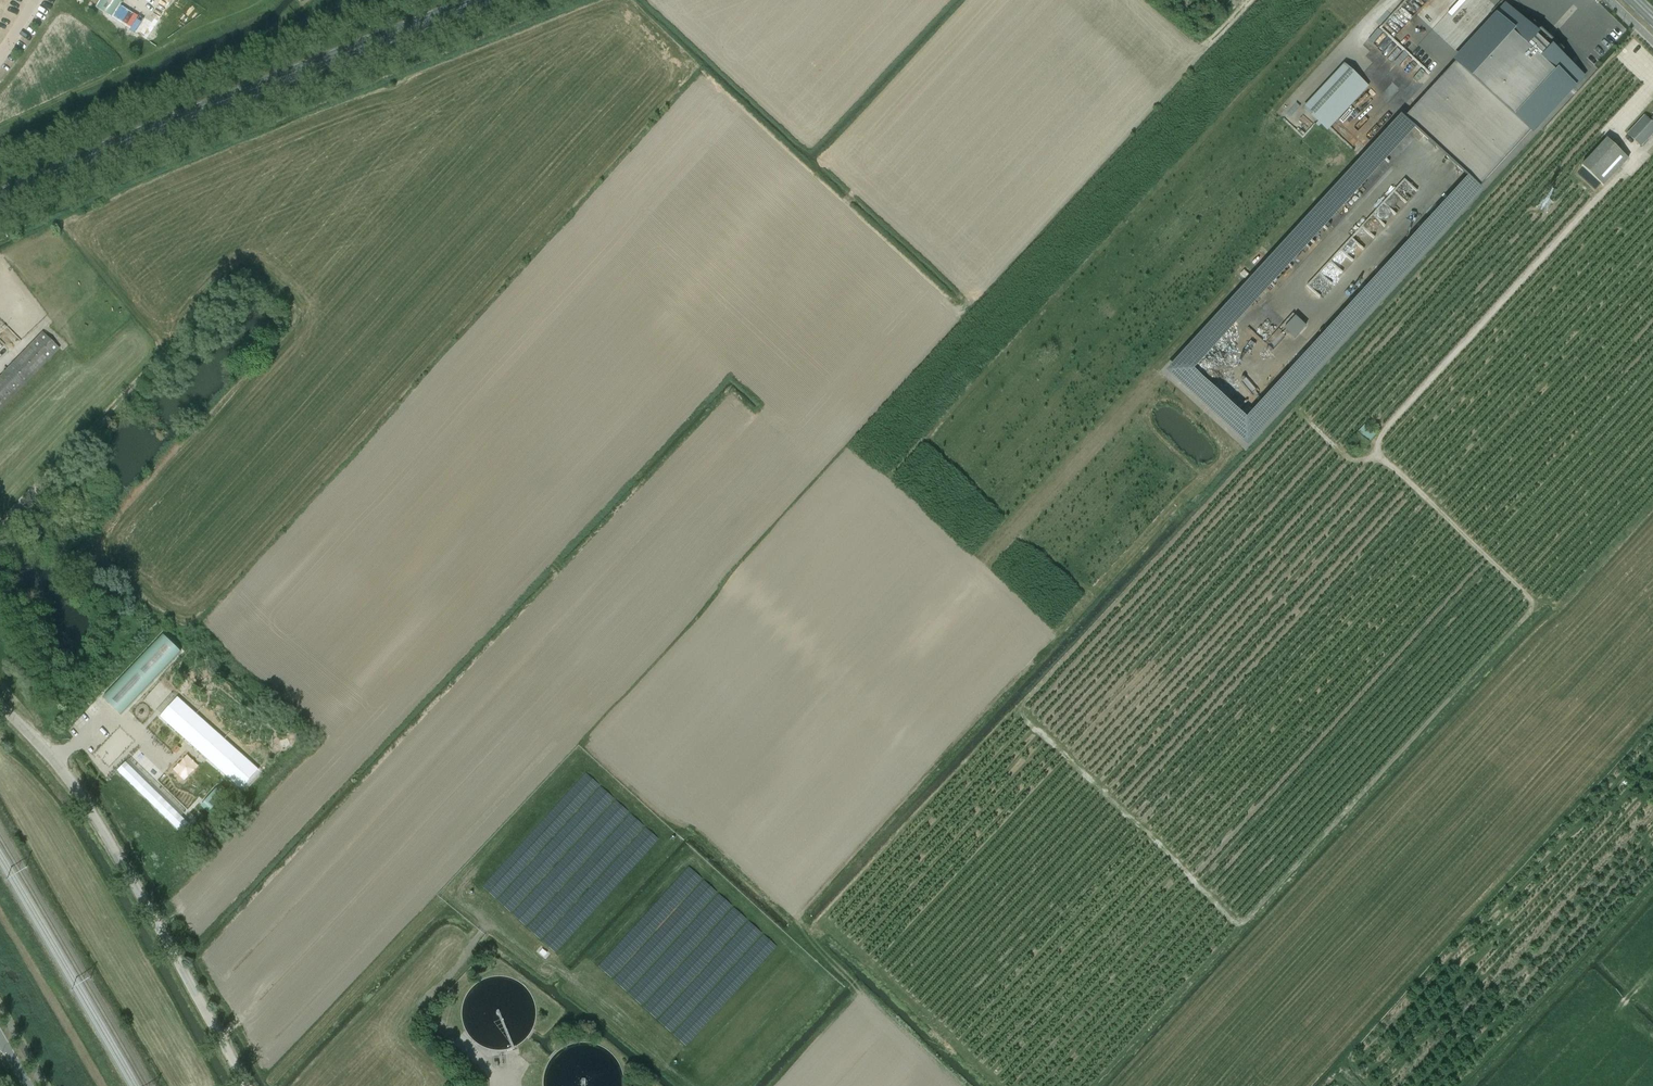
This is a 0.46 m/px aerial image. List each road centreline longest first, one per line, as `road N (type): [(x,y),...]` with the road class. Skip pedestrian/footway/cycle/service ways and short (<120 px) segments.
road 1 (primary): [(0,191),(74,155),(477,0)]
road 2 (unclassified): [(248,1085),(62,771),(0,705)]

